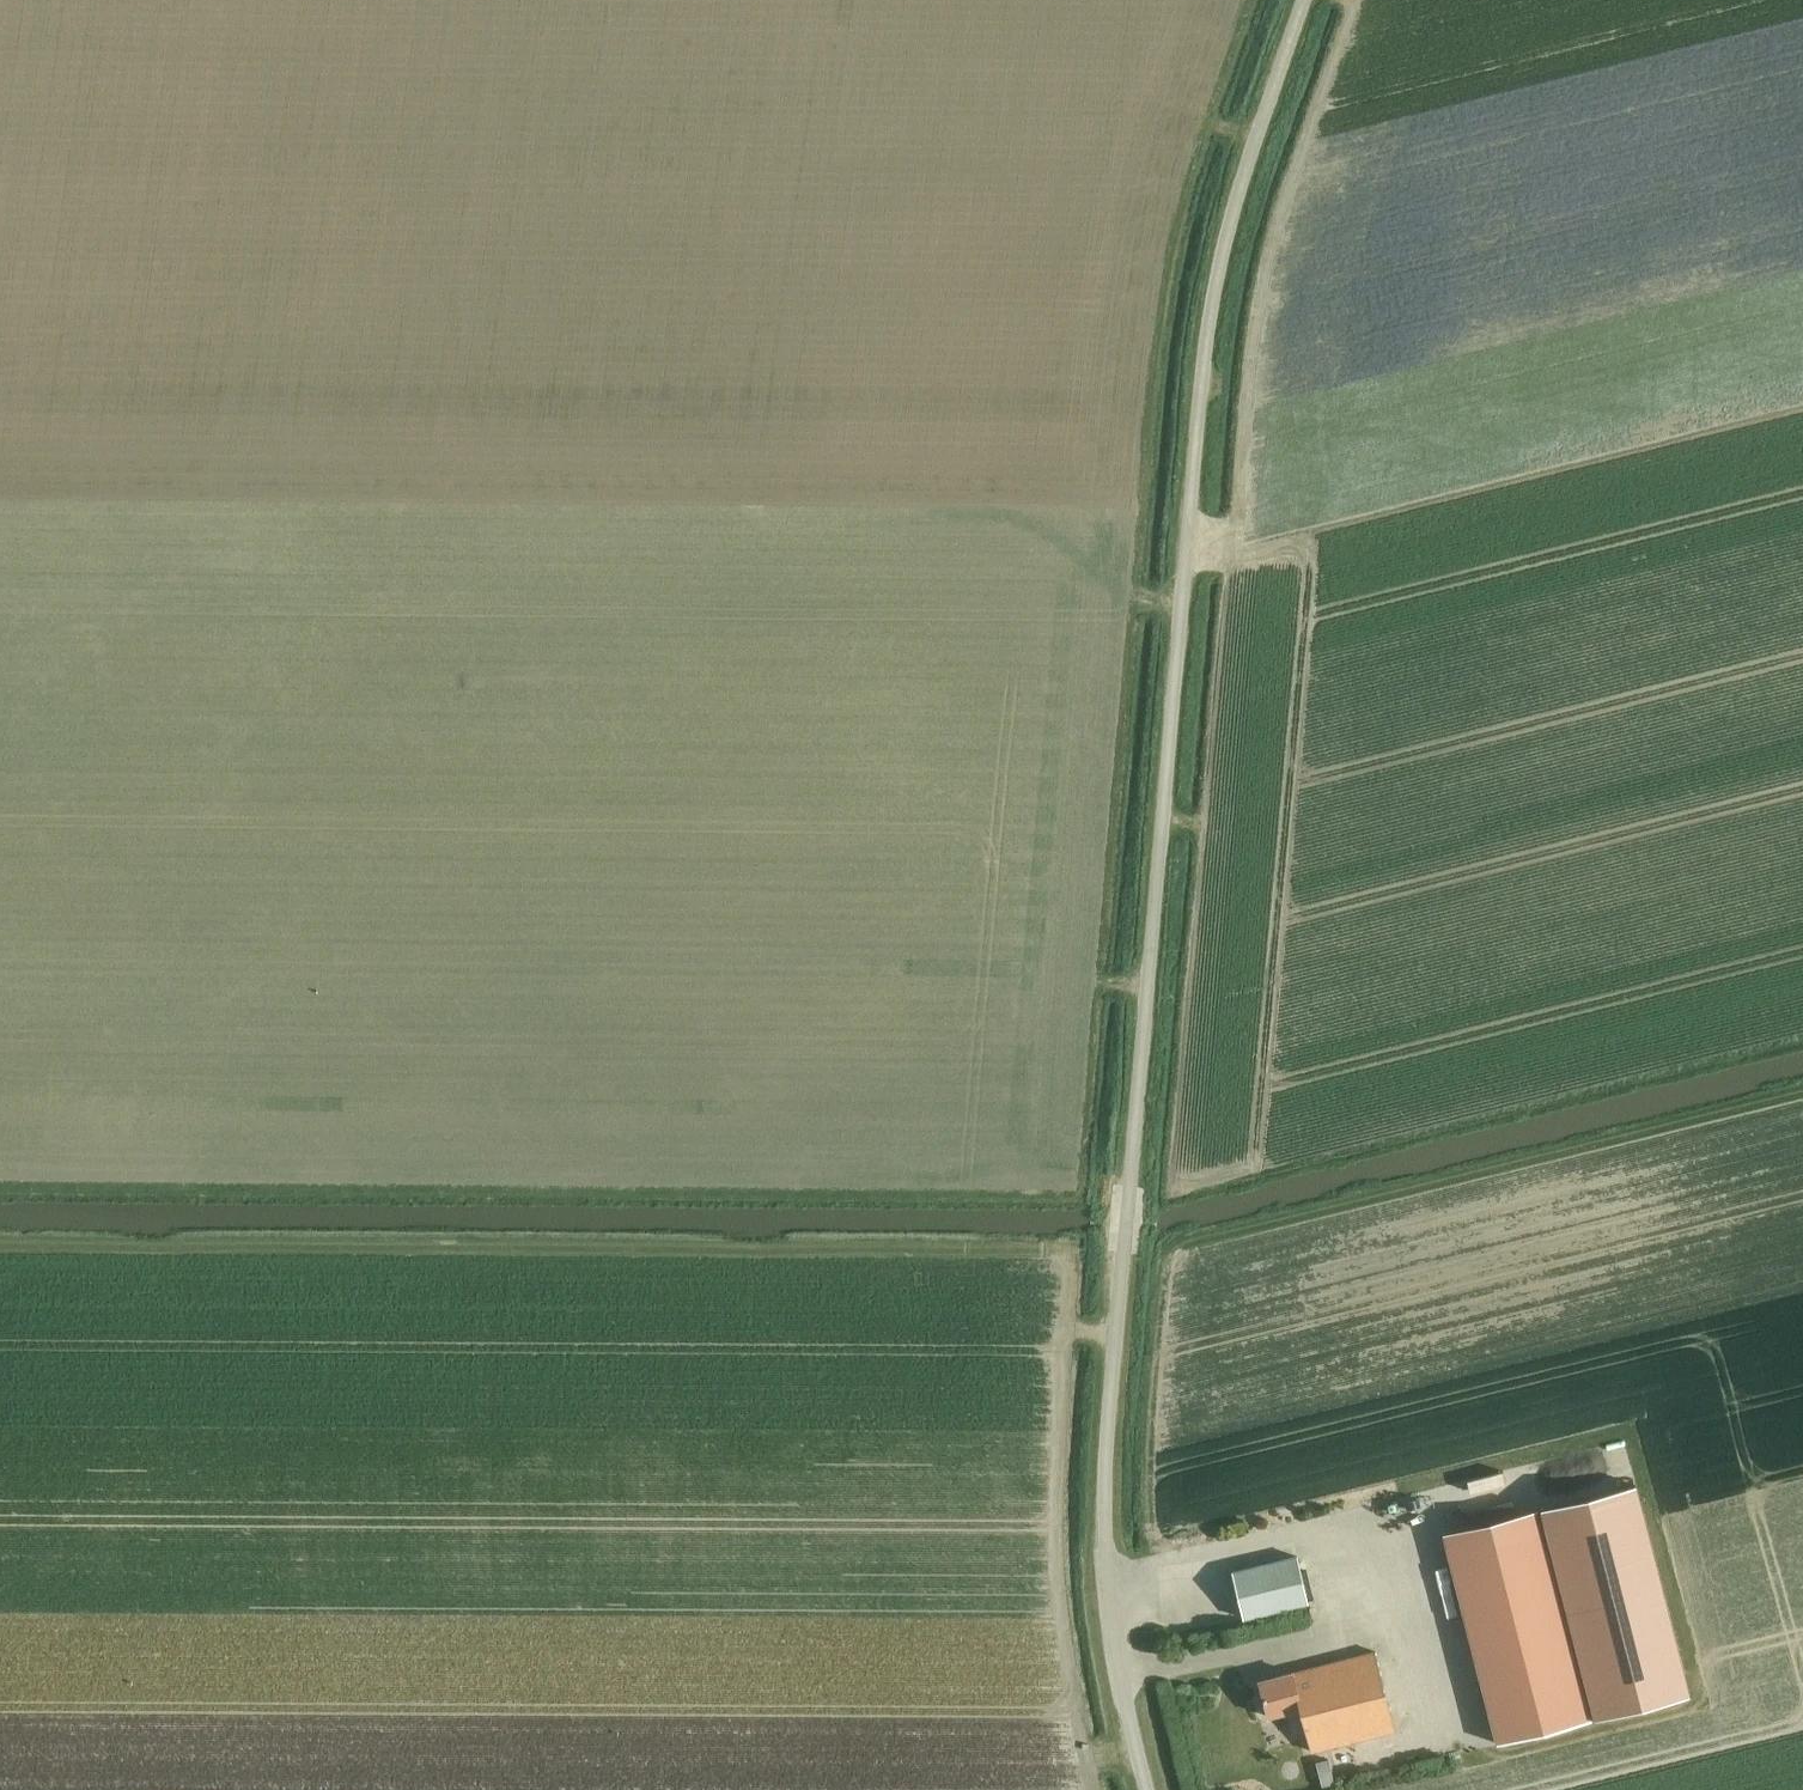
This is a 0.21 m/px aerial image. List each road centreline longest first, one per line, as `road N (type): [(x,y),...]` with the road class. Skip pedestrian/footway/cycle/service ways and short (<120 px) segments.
road 1 (unclassified): [(1147,1789),(1129,1721),(1104,1484),(1128,1192),(1217,258),(1304,0)]

